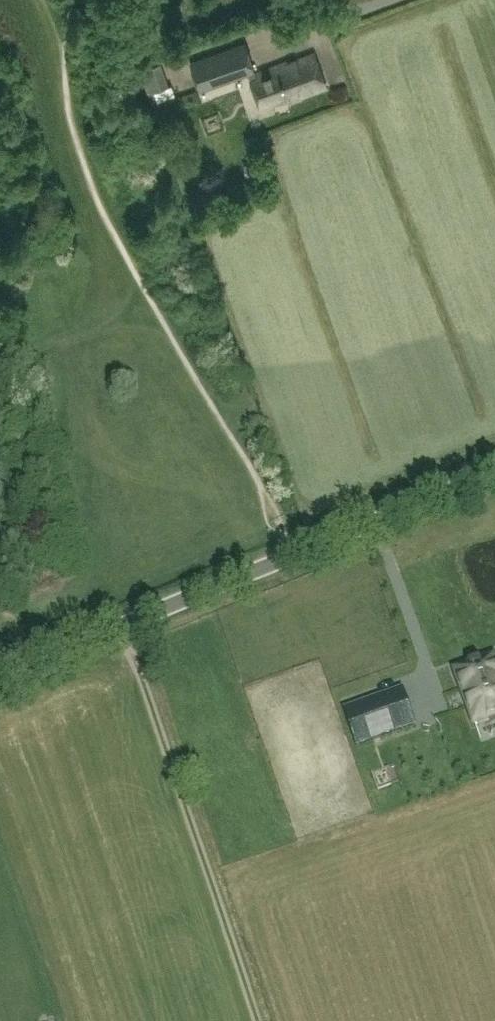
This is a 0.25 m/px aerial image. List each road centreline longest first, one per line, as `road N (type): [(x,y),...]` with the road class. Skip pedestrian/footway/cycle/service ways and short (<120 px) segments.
road 1 (unclassified): [(0,677),(494,472)]

